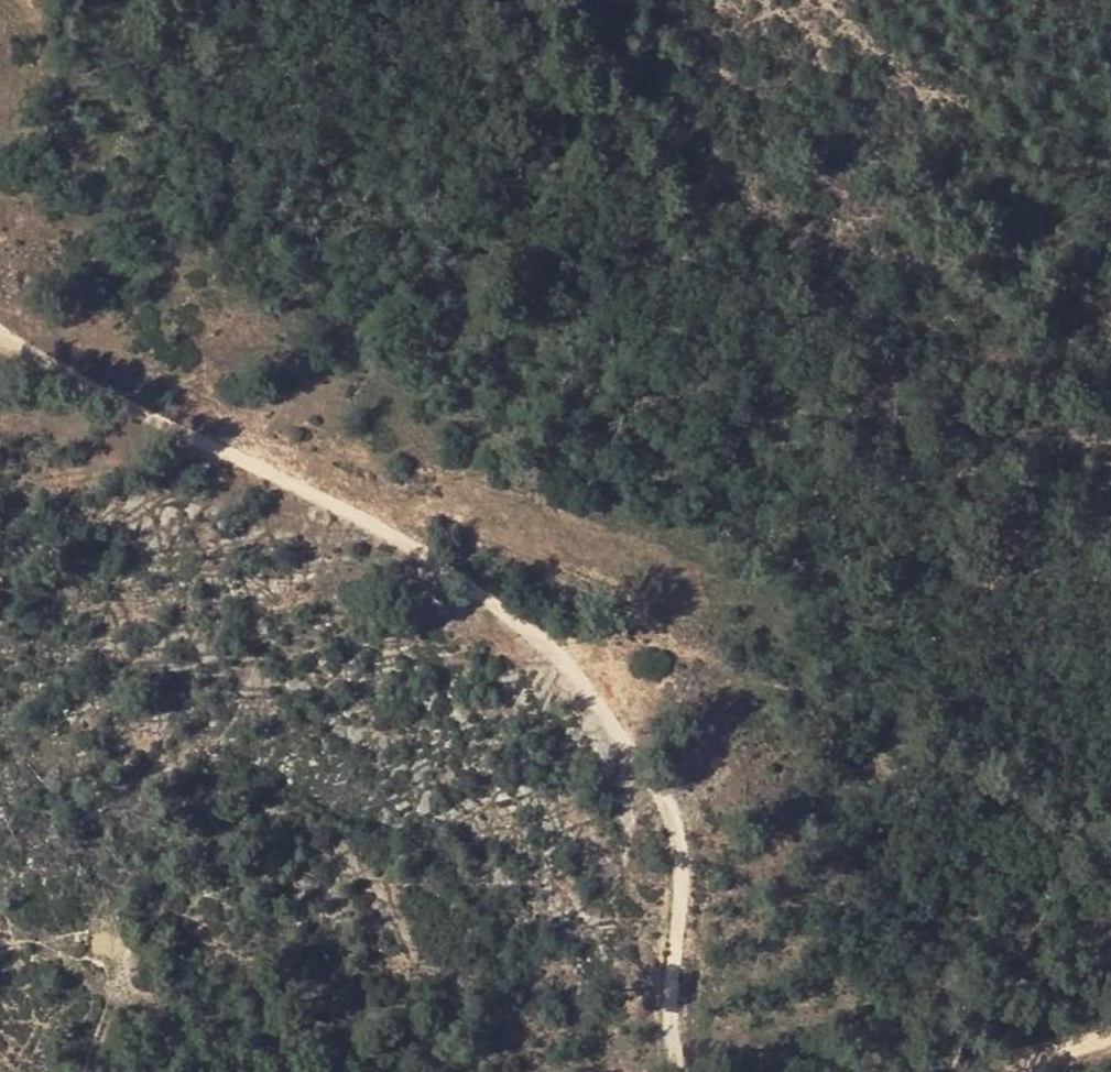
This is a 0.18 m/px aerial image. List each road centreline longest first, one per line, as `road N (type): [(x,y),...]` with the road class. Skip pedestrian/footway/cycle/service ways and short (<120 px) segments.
road 1 (track): [(674,1071),(690,857),(663,771),(537,627),(424,546),(222,434),(45,372),(0,339)]

